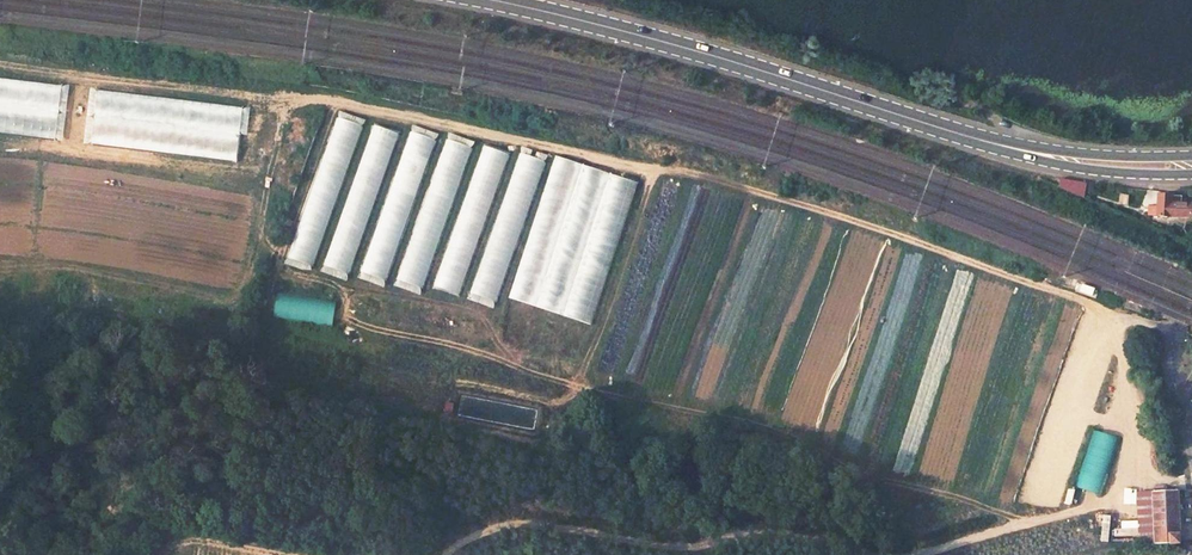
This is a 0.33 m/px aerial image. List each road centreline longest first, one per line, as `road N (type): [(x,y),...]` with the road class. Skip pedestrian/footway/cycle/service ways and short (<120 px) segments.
road 1 (primary): [(1191,166),(1024,151),(749,65),(489,0)]
road 2 (track): [(1191,481),(1030,521),(912,484),(870,482)]
road 3 (track): [(1147,487),(1115,319),(1028,282)]
road 4 (unclassified): [(1191,454),(1169,368),(1191,282)]

